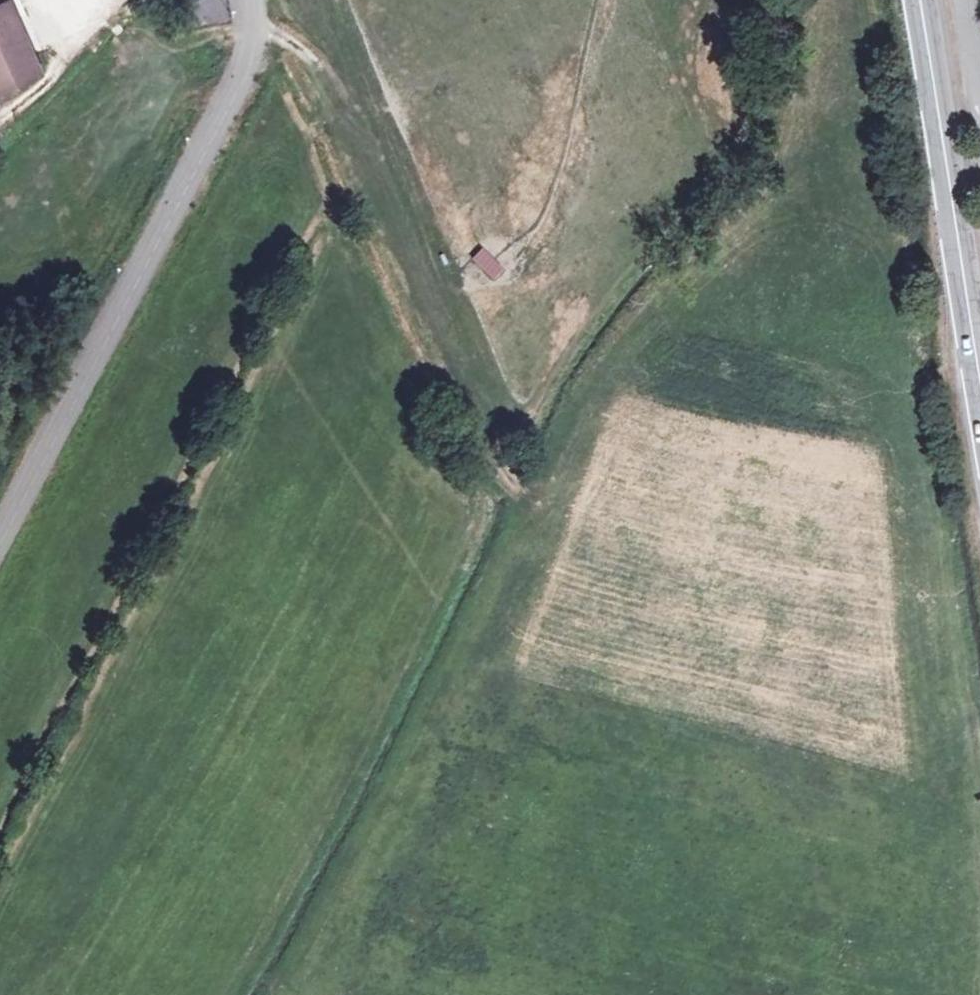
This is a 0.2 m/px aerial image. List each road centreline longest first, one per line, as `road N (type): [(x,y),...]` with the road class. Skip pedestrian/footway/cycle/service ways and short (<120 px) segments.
road 1 (unclassified): [(253,0),(252,63),(0,535)]
road 2 (secondary): [(979,396),(917,0)]

